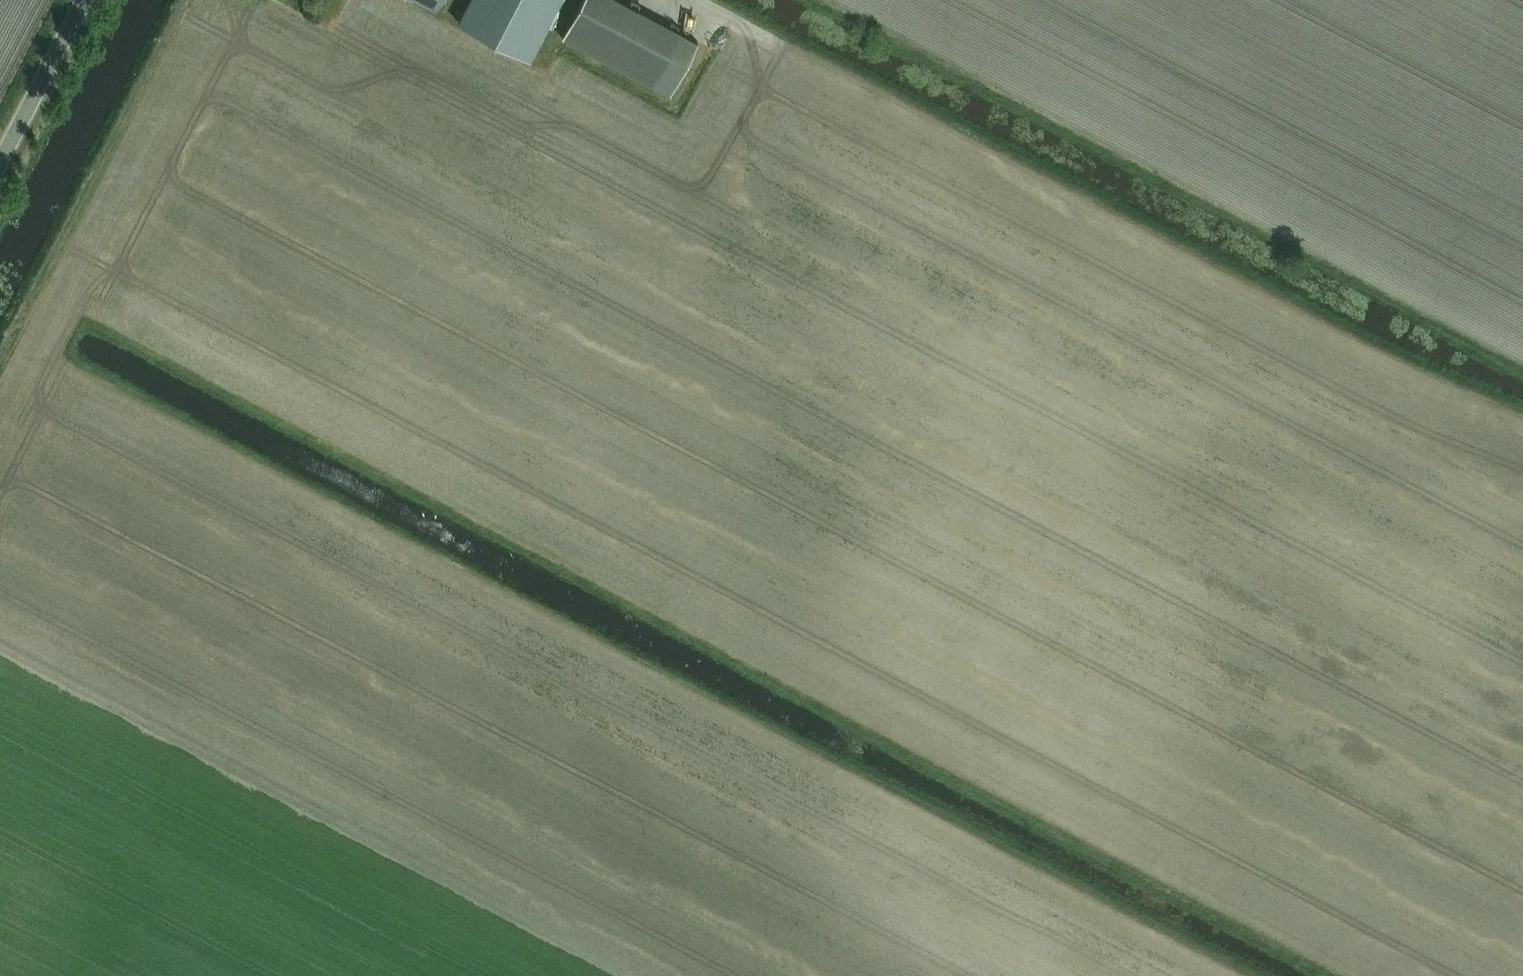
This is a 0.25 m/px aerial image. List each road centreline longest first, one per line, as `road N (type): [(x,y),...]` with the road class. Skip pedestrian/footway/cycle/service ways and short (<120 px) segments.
road 1 (tertiary): [(0,162),(84,0)]

